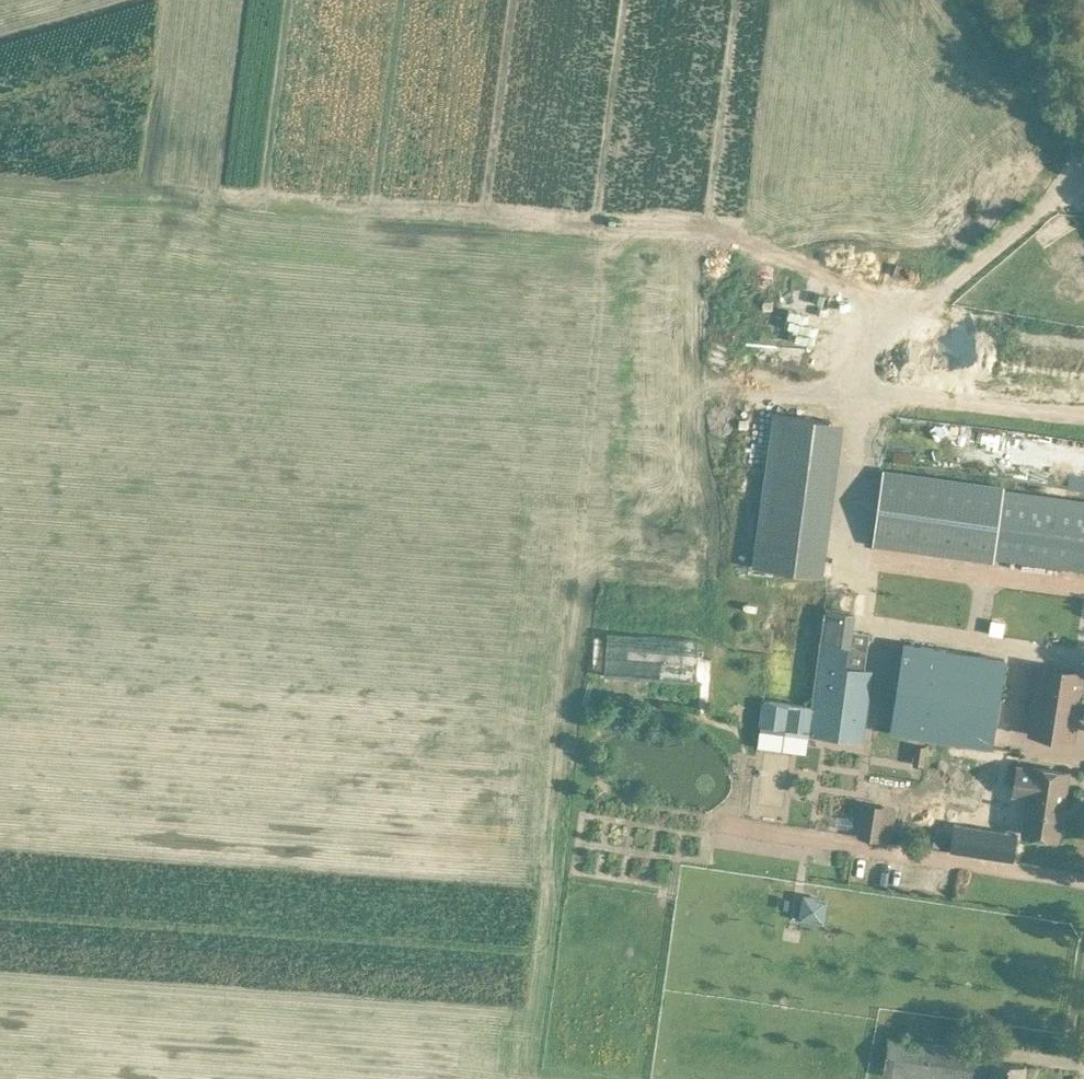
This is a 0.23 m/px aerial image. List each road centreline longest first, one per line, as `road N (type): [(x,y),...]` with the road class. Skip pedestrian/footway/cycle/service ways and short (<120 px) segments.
road 1 (unclassified): [(1083,150),(991,0)]

